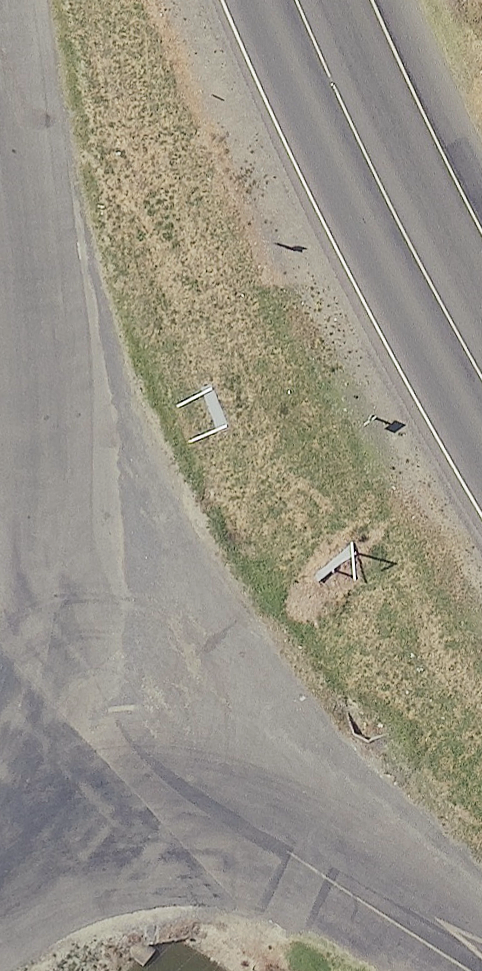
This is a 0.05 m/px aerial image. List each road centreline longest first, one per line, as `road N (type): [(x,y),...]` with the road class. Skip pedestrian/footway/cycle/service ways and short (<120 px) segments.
road 1 (unclassified): [(22,789),(52,638),(0,80)]
road 2 (unclassified): [(22,789),(287,855),(470,970)]
road 3 (primary): [(481,385),(296,0)]

